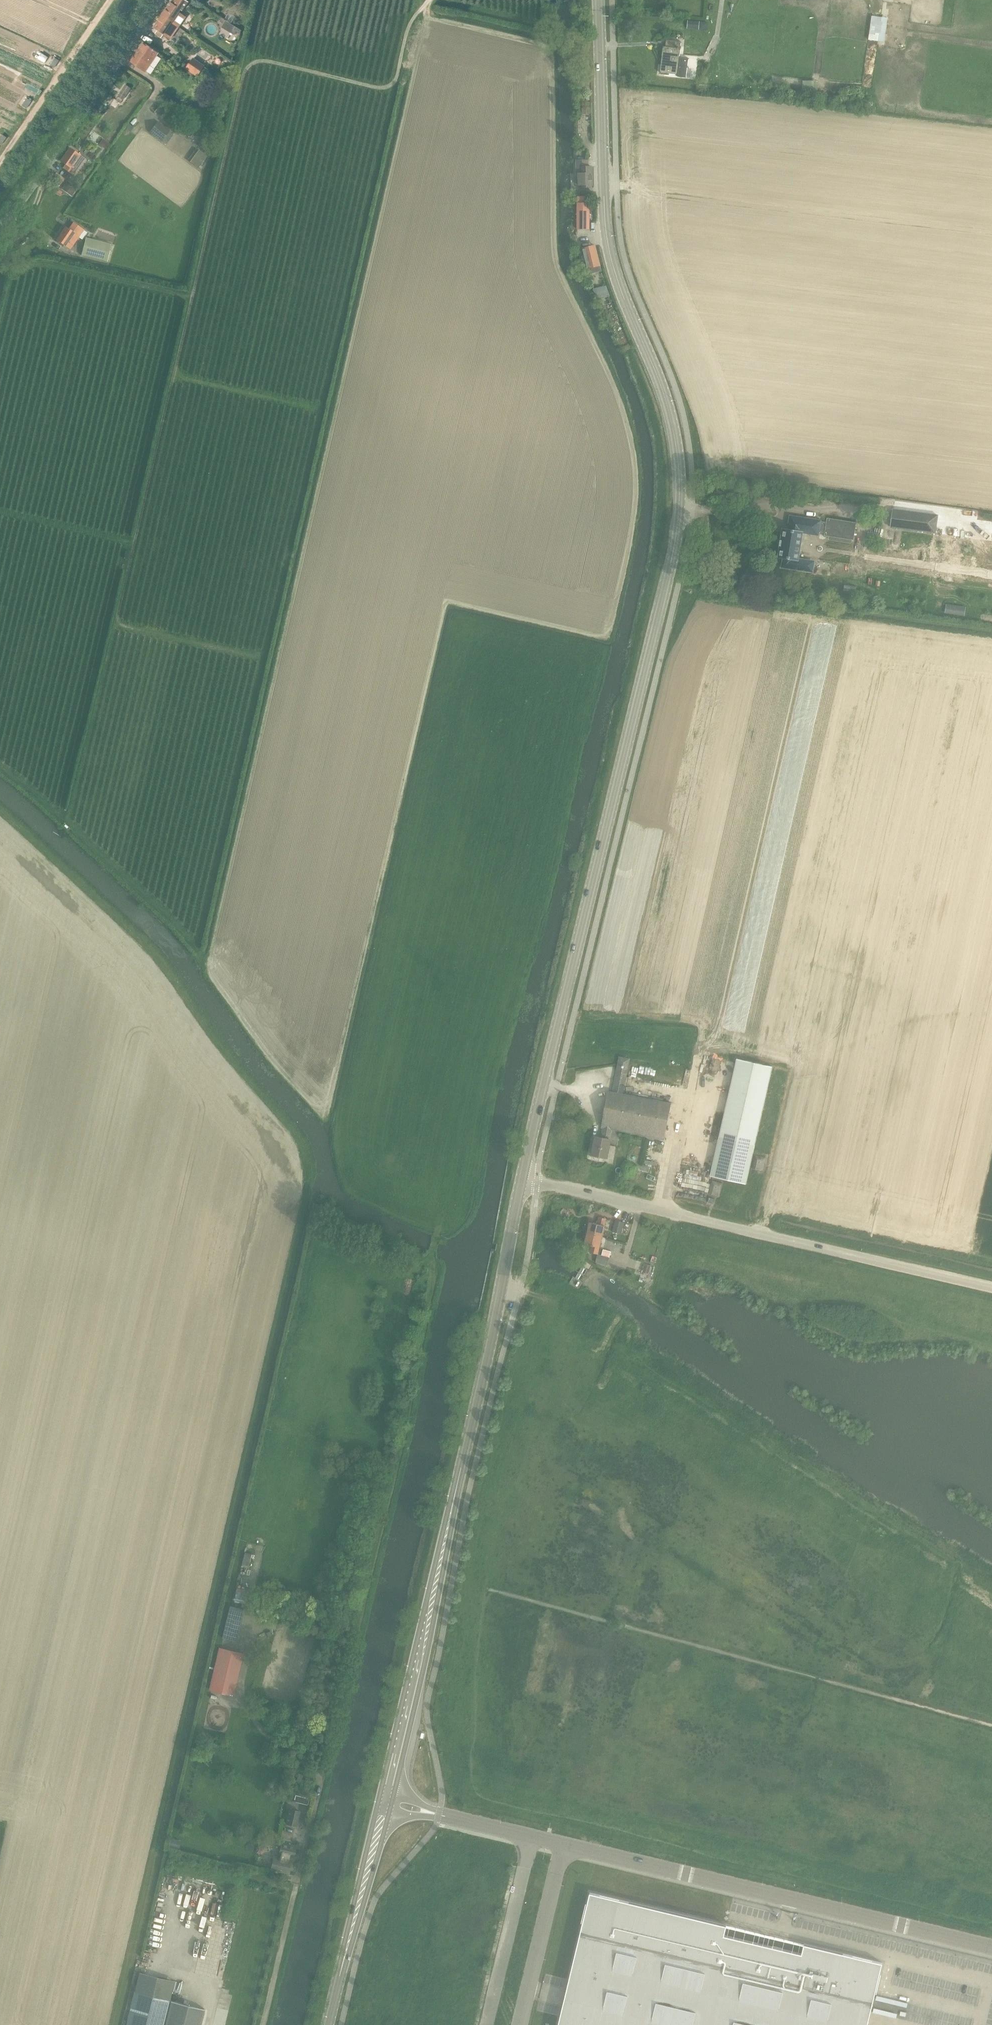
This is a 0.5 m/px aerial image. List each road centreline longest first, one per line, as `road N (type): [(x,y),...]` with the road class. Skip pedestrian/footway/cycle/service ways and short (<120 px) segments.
road 1 (track): [(0,811),(156,957),(291,1128),(307,1166),(304,1216),(114,2024)]
road 2 (secondary): [(521,1181),(679,512),(670,413),(606,235),(599,0)]
road 3 (track): [(428,0),(408,30),(390,86),(266,61),(246,69),(70,823),(0,763)]
road 4 (track): [(196,944),(397,75)]
road 5 (secondary): [(385,1802),(521,1181)]
road 6 (unclassified): [(991,1288),(521,1181)]
road 7 (unclassified): [(991,1948),(563,1845)]
road 8 (unclassified): [(0,222),(160,0)]
road 9 (track): [(140,0),(0,202)]
road 10 (secondary): [(328,2024),(385,1802)]
road 11 (track): [(70,823),(212,962)]
road 12 (unclassified): [(487,2024),(532,1837)]
road 13 (unclassified): [(563,1845),(520,2024)]
road 14 (track): [(192,299),(16,265)]
road 15 (track): [(116,623),(264,658)]
road 16 (unclassified): [(532,1837),(385,1802)]
road 17 (track): [(174,376),(320,412)]
road 18 (track): [(135,543),(0,511)]
road 19 (track): [(438,0),(543,25),(545,0)]

